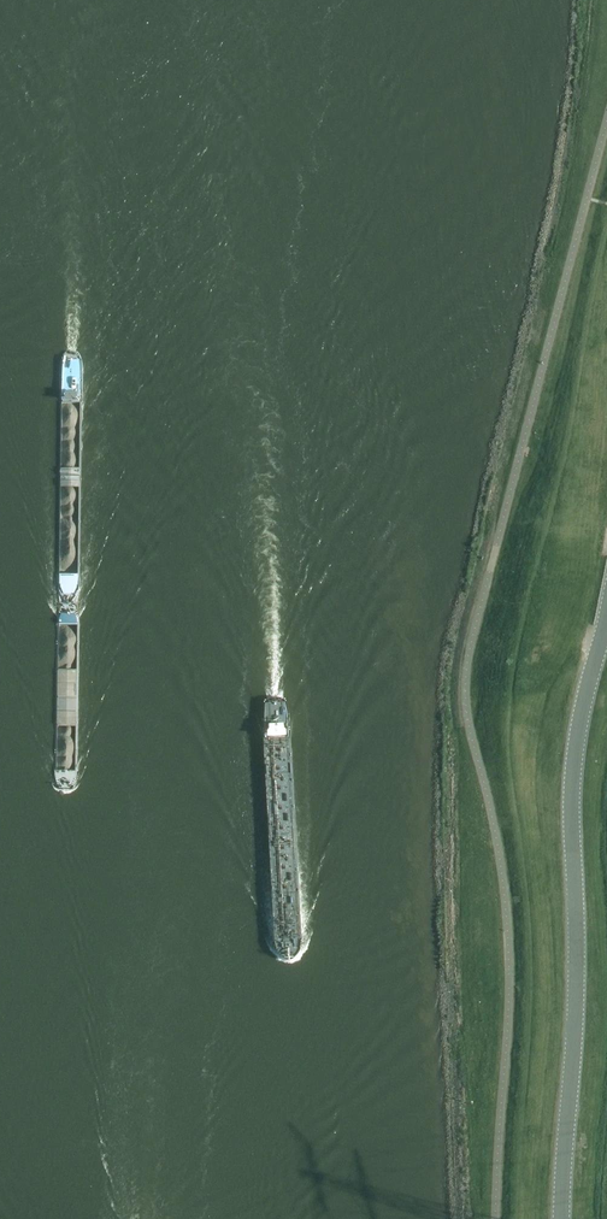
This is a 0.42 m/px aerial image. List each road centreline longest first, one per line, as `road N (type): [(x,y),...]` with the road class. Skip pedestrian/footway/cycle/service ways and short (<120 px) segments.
road 1 (unclassified): [(565,1218),(578,981),(575,767),(606,605)]

